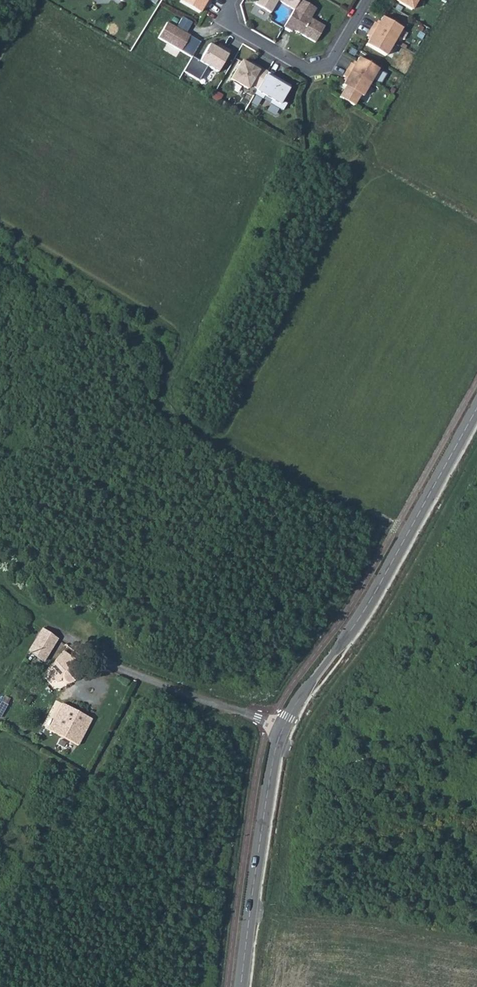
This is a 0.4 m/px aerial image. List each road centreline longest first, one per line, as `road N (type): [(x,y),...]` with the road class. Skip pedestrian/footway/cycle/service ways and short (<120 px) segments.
road 1 (tertiary): [(242,986),(266,789),(282,728),(368,606),(476,407)]
road 2 (residential): [(232,0),(238,28),(301,66),(329,58),(365,0)]

